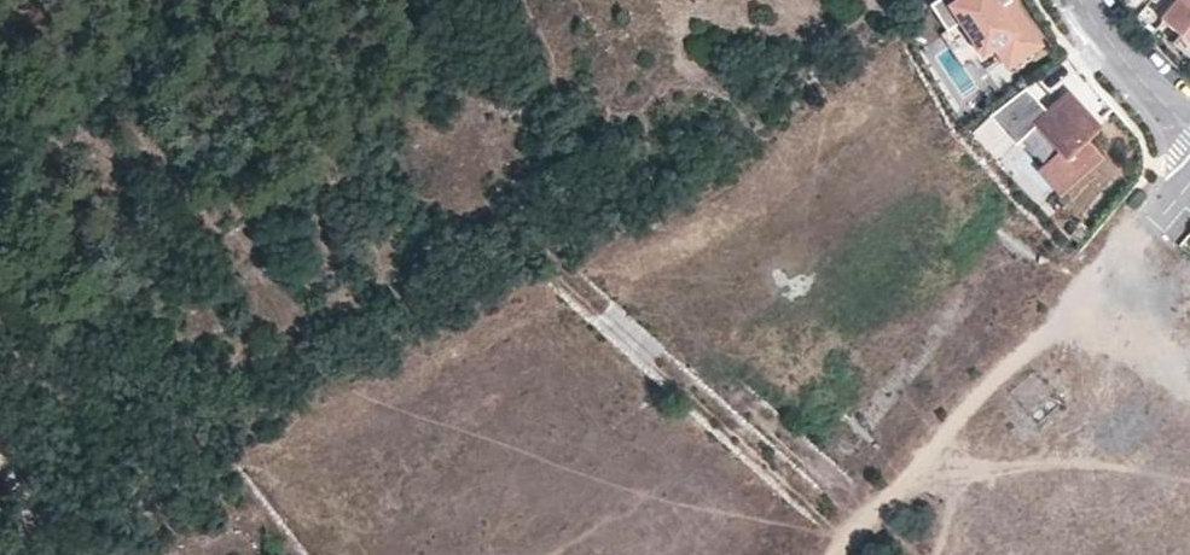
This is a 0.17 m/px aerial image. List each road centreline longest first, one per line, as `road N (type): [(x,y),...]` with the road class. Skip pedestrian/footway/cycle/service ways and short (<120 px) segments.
road 1 (track): [(844,554),(968,411),(1147,236)]
road 2 (residential): [(1189,134),(1080,0)]

